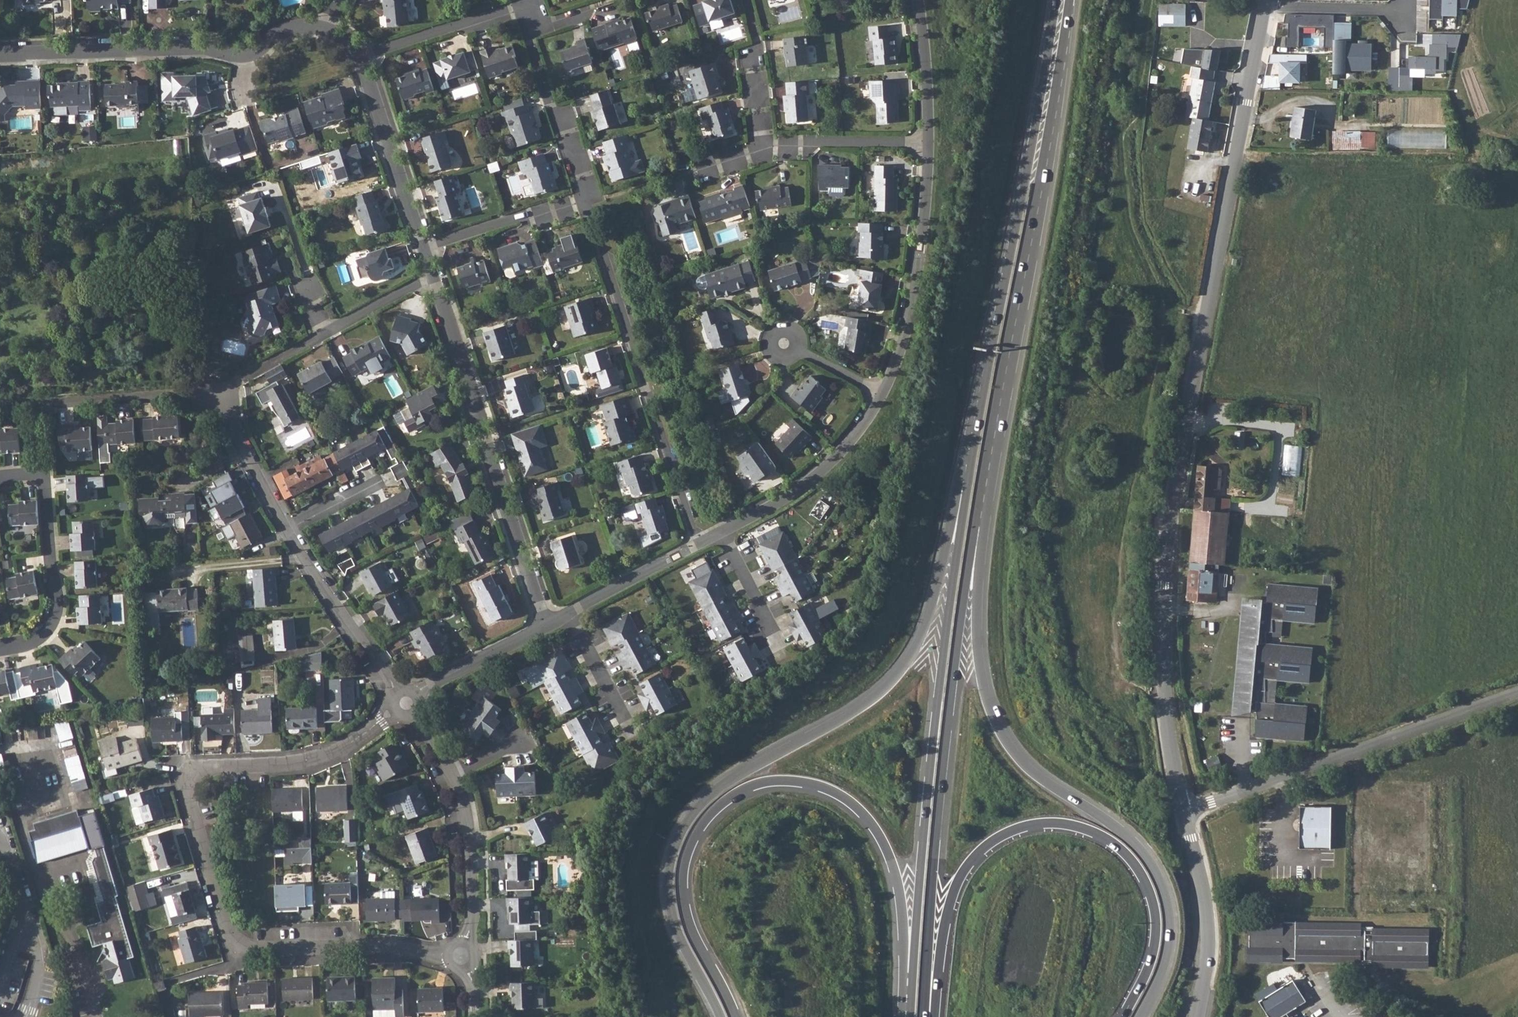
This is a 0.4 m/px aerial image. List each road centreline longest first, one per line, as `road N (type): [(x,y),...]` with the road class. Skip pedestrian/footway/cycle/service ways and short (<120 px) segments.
road 1 (unclassified): [(1268,5),(1164,552),(1163,684),(1184,811)]
road 2 (primary): [(971,470),(960,479),(938,581),(907,666),(852,714),(713,794),(682,837),(671,863),(673,922),(720,1016)]
road 3 (residential): [(462,957),(378,945),(241,949),(183,782),(201,768),(294,766),(341,752),(407,706)]
road 4 (primary): [(1139,1016),(1166,956),(1163,888),(1131,839),(1044,782),(996,724),(978,655),(984,527),(977,513)]
road 5 (residential): [(407,706),(265,494),(215,403),(193,395),(0,406)]
road 6 (motorway): [(735,1016),(688,925),(687,855),(707,821),(734,797),(768,785),(823,790),(852,805),(884,841),(911,993)]
road 7 (motorway): [(971,470),(935,733),(911,993)]
road 8 (primary): [(977,513),(1070,0)]
road 9 (motorway): [(936,1016),(945,920),(966,869),(999,838),(1056,823),(1106,839),(1127,856),(1155,908),(1146,971),(1124,1016)]
road 10 (motorway): [(924,1016),(942,779),(977,513)]
road 11 (primary): [(1056,0),(971,470)]
road 12 (residential): [(0,56),(198,50),(240,59),(286,32),(309,30),(335,35),(360,58)]
road 13 (residential): [(433,277),(546,630)]
road 14 (residential): [(700,544),(586,198)]
road 15 (unclassified): [(1184,811),(1517,692)]
road 16 (residential): [(929,146),(907,331),(881,395)]
road 17 (residential): [(0,652),(41,641),(58,610),(49,487),(35,474)]
road 18 (residential): [(881,395),(820,475),(723,534)]
road 19 (unclassified): [(1184,811),(1207,912),(1195,1016)]
road 20 (residential): [(360,58),(423,248)]
road 21 (residential): [(586,198),(530,45),(536,23)]
road 22 (residential): [(462,957),(471,908),(468,817),(453,777)]
road 23 (residential): [(28,1010),(38,971),(34,934),(0,835)]
road 24 (residential): [(530,5),(360,58)]
road 25 (residential): [(423,248),(586,198)]
road 26 (residential): [(929,146),(814,142),(762,151)]
road 27 (residential): [(546,630),(407,706)]
road 28 (residential): [(744,0),(762,151)]
road 29 (residential): [(700,544),(568,615)]
road 30 (residential): [(916,0),(929,146)]
road 31 (residential): [(568,615),(634,736)]
road 32 (residential): [(1268,5),(1405,7)]
road 33 (residential): [(723,534),(780,650)]
road 34 (residential): [(433,277),(326,334)]

